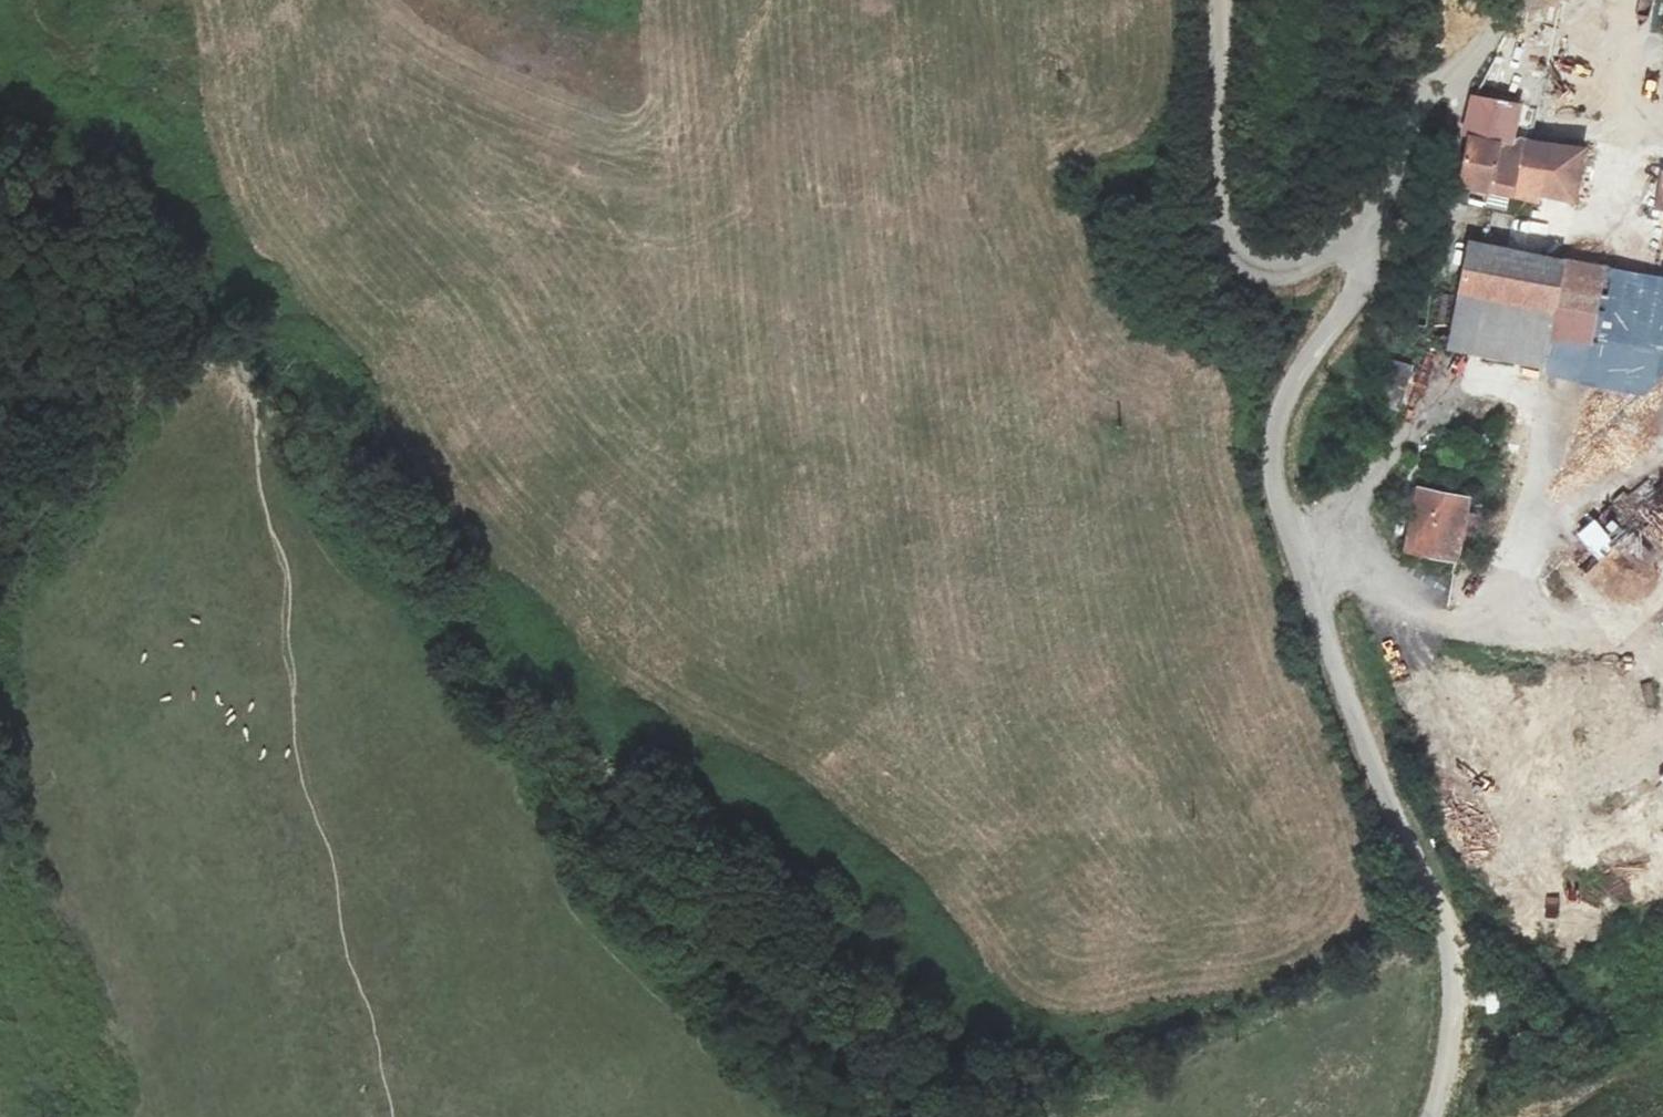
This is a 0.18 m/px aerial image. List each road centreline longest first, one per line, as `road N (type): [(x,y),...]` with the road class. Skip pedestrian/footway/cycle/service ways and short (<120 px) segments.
road 1 (unclassified): [(1364,237),(1362,286),(1275,413),(1270,484),(1441,928),(1453,995),(1446,1077),(1430,1116)]
road 2 (unclassified): [(1217,0),(1217,194),(1230,248),(1260,269),(1278,271),(1364,237)]
road 3 (unclassified): [(1508,0),(1486,40),(1438,85),(1364,237)]

